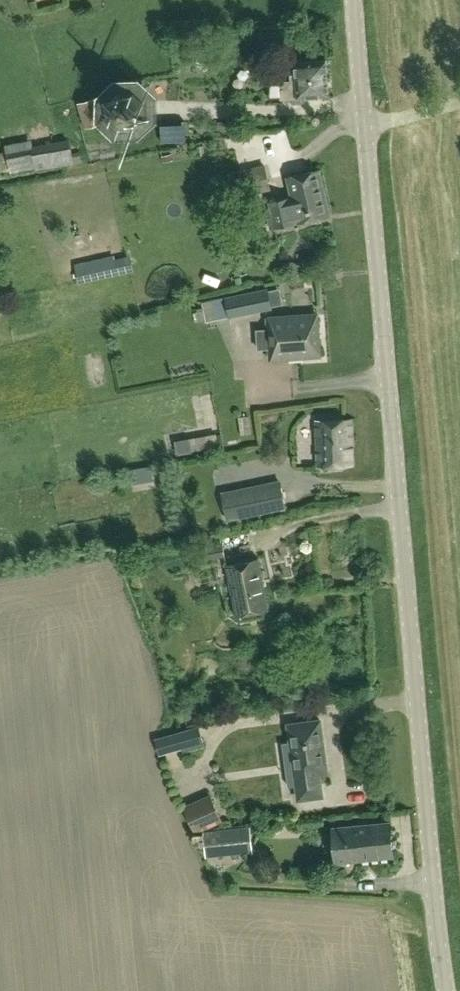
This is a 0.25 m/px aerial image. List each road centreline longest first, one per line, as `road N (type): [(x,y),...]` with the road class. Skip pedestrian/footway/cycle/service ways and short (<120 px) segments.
road 1 (tertiary): [(450,990),(425,883),(359,0)]

